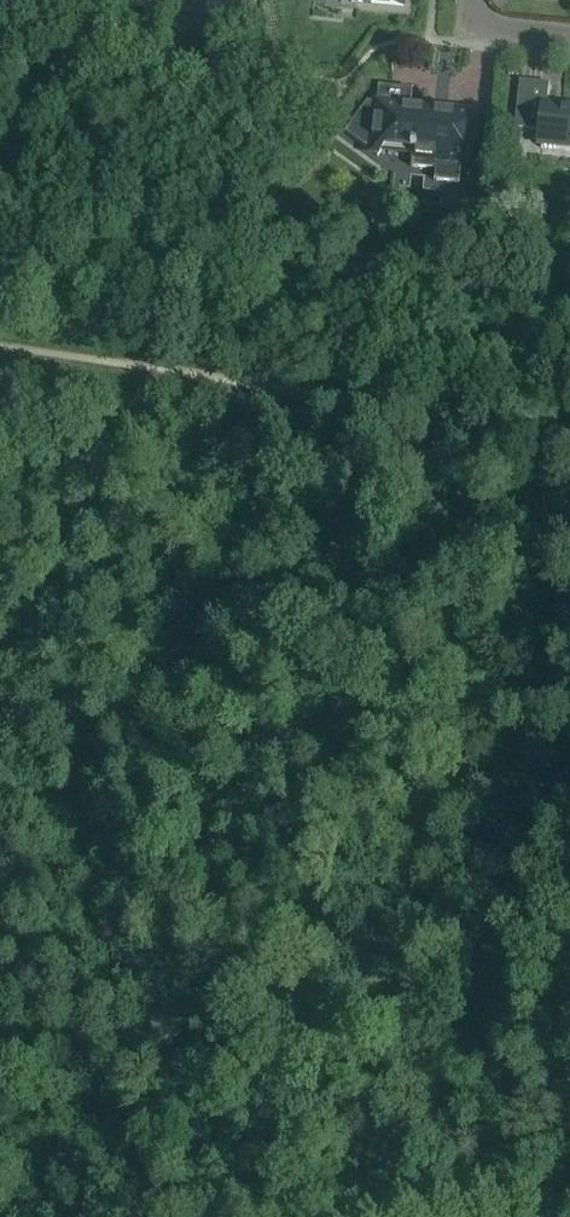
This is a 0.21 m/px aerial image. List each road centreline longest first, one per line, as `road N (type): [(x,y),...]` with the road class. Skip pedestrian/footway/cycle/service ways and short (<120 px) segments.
road 1 (residential): [(569,42),(474,32),(478,0)]

